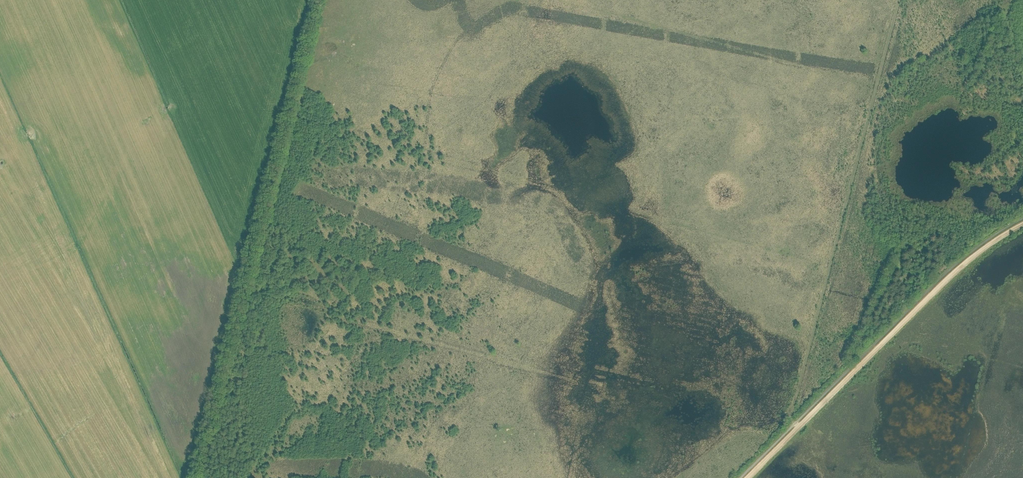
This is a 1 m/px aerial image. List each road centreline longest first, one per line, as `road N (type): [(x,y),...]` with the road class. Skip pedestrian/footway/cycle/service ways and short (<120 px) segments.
road 1 (track): [(799,428),(792,411),(899,0)]
road 2 (track): [(749,477),(942,285),(1022,224)]

